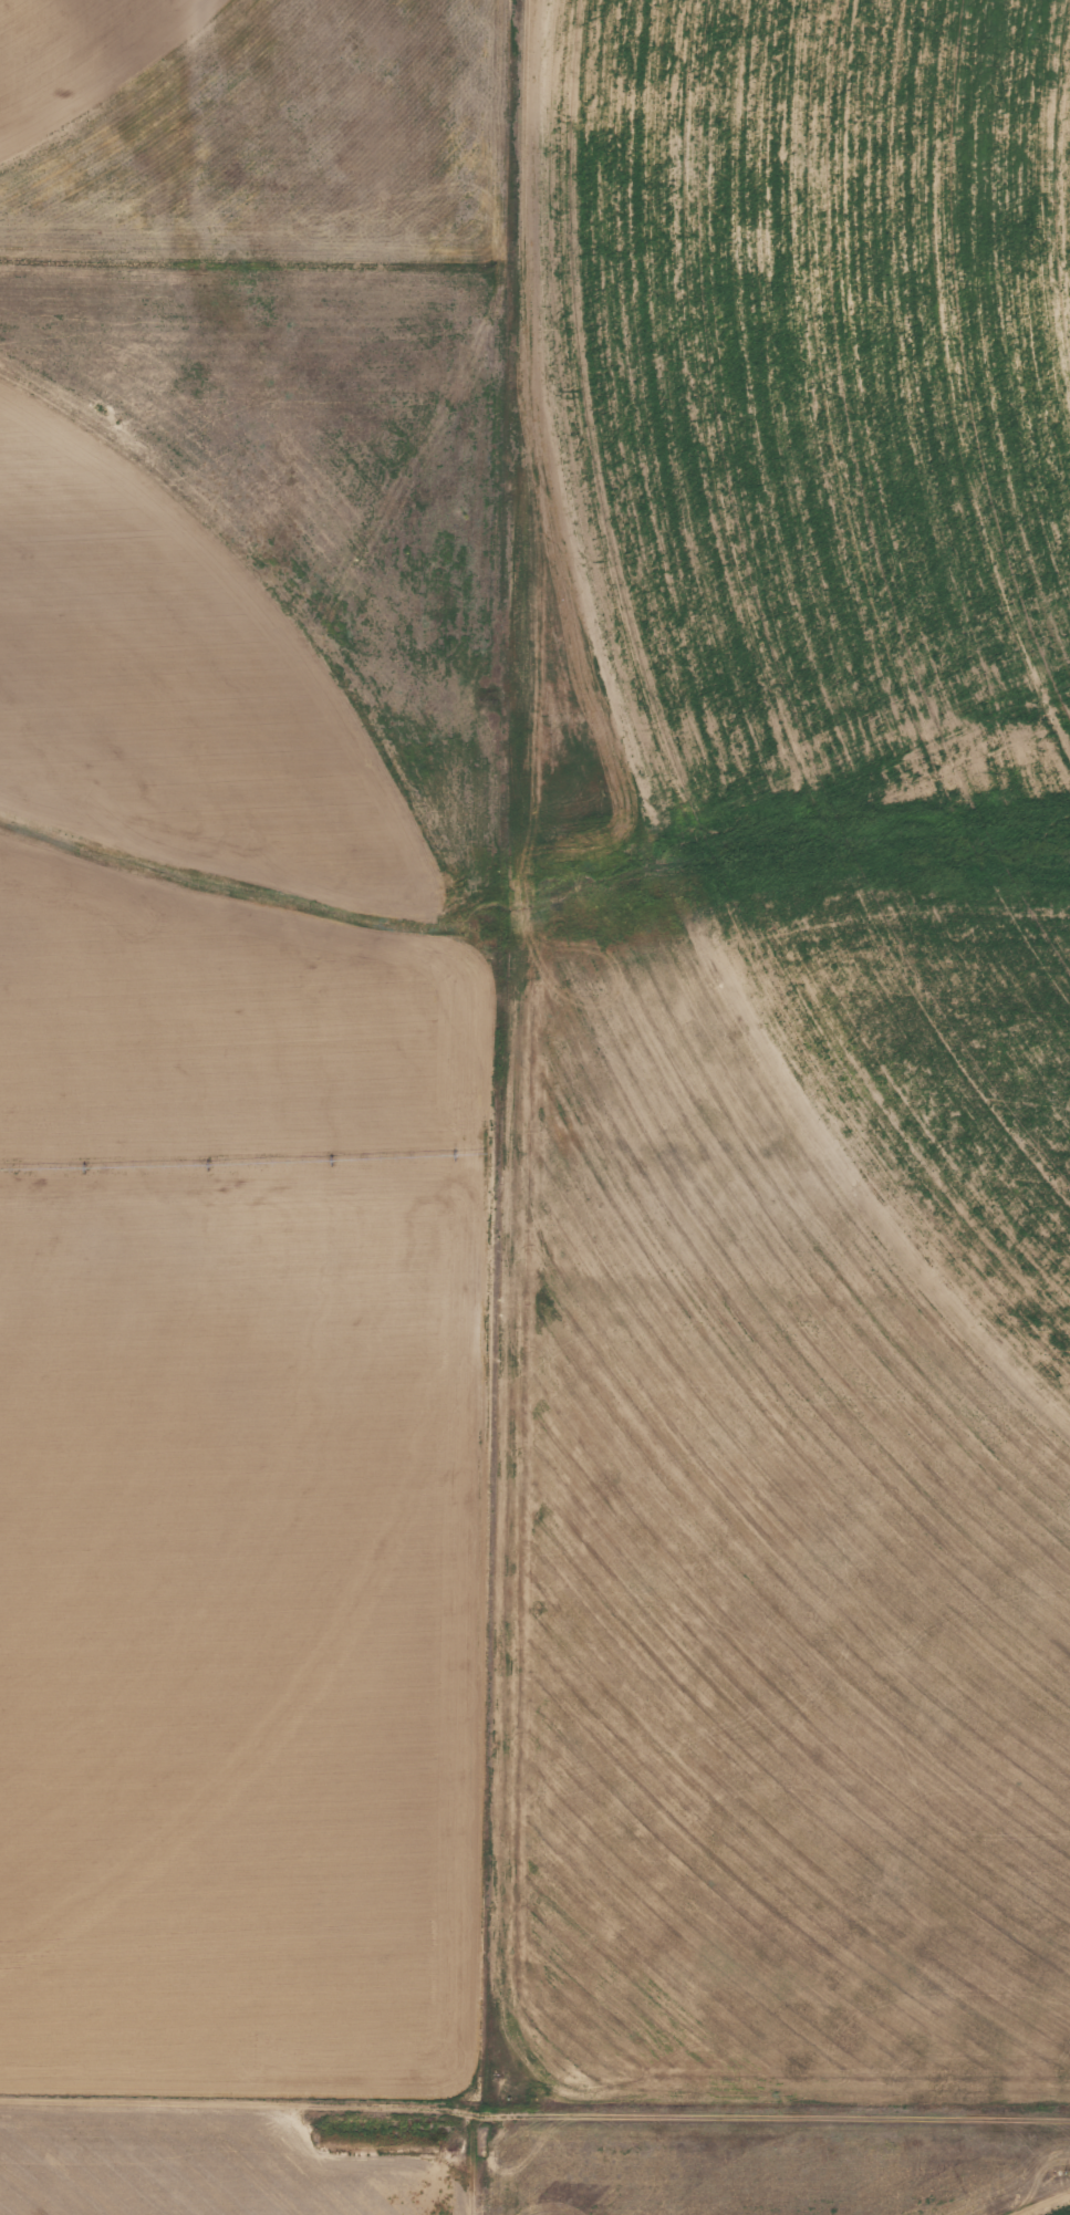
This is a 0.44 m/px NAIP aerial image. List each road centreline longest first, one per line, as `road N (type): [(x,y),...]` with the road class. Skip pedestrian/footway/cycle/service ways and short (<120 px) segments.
road 1 (residential): [(470,2214),(476,954)]

